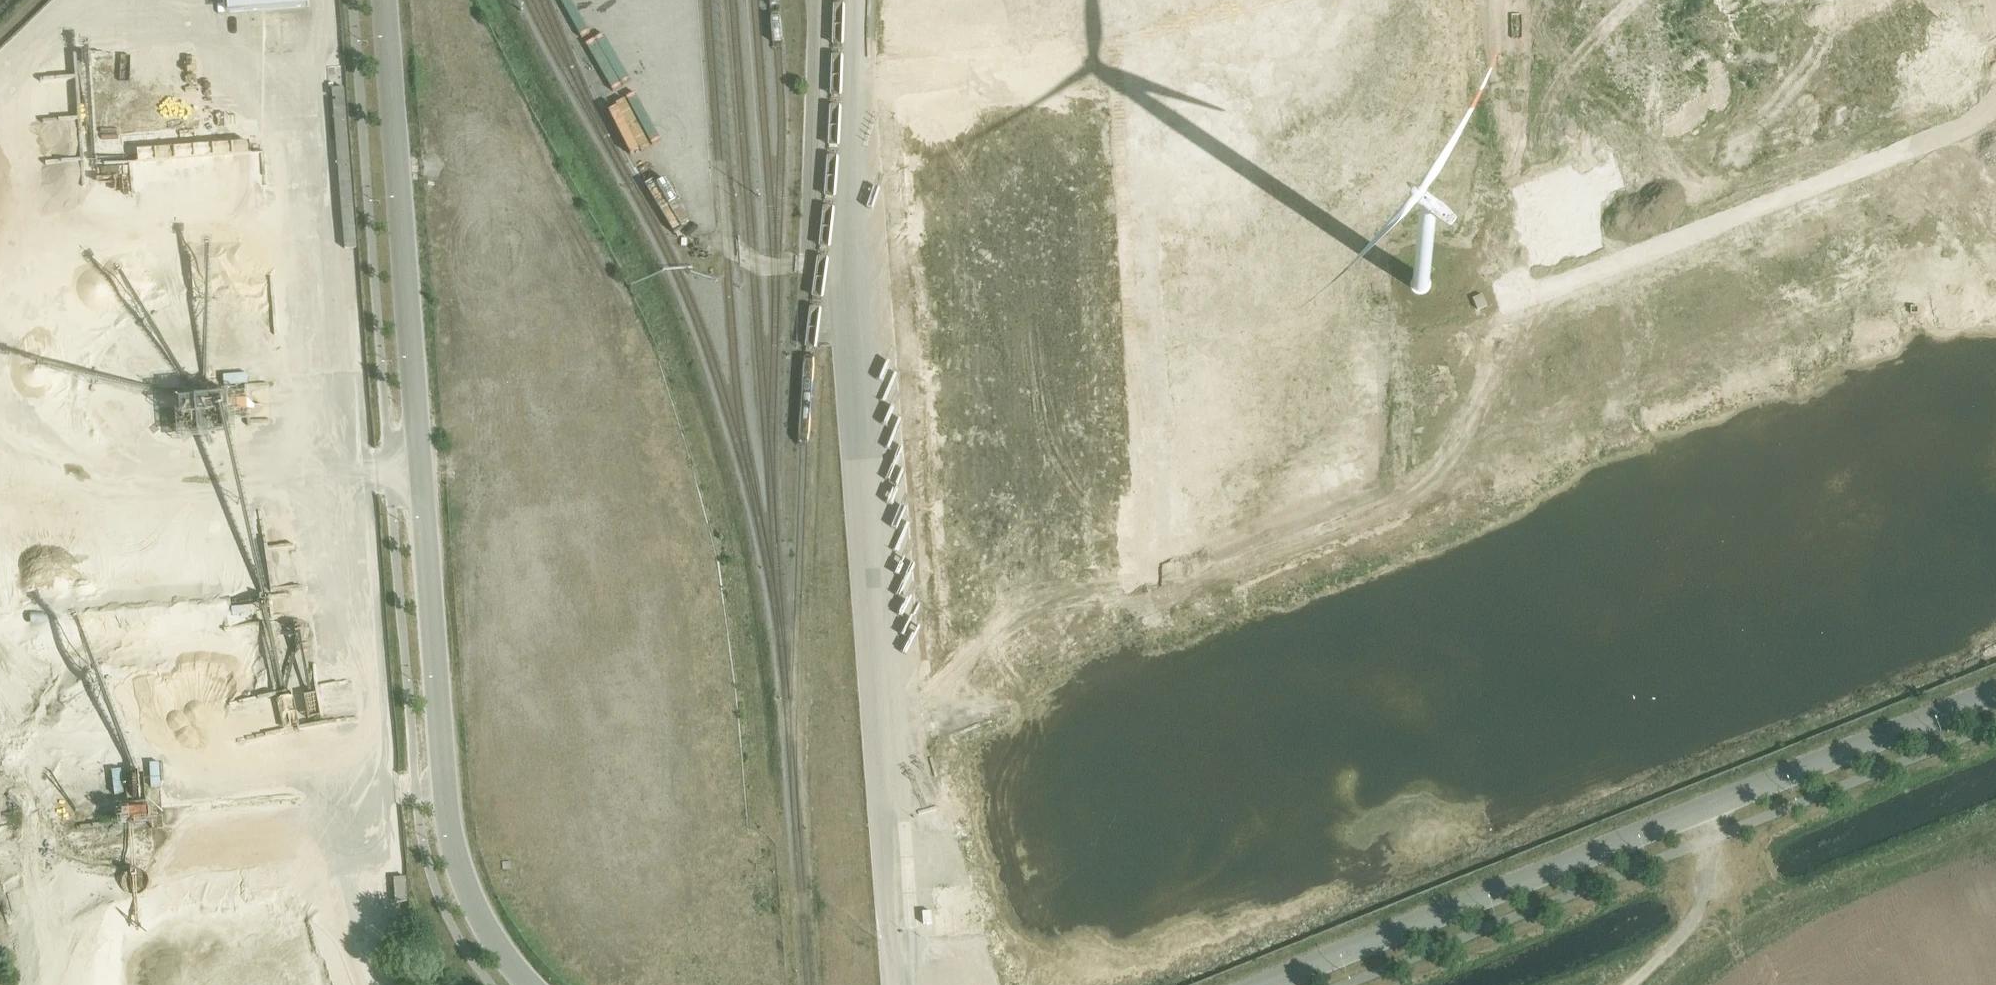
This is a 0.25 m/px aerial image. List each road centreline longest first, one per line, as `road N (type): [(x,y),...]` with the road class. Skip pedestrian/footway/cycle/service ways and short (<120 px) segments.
road 1 (tertiary): [(384,0),(449,832),(485,929),(529,984)]
road 2 (tertiary): [(1263,984),(1995,692)]
road 3 (track): [(1630,984),(1702,904),(1709,860),(1697,811)]

